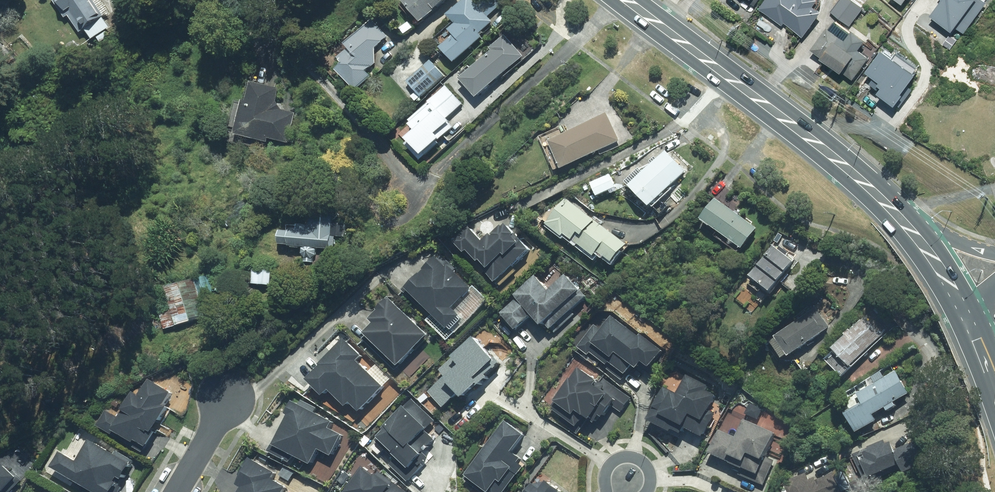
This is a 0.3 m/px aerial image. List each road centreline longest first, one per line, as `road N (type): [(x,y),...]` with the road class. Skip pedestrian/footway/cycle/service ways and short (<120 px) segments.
road 1 (secondary): [(898,219),(799,130),(625,0)]

